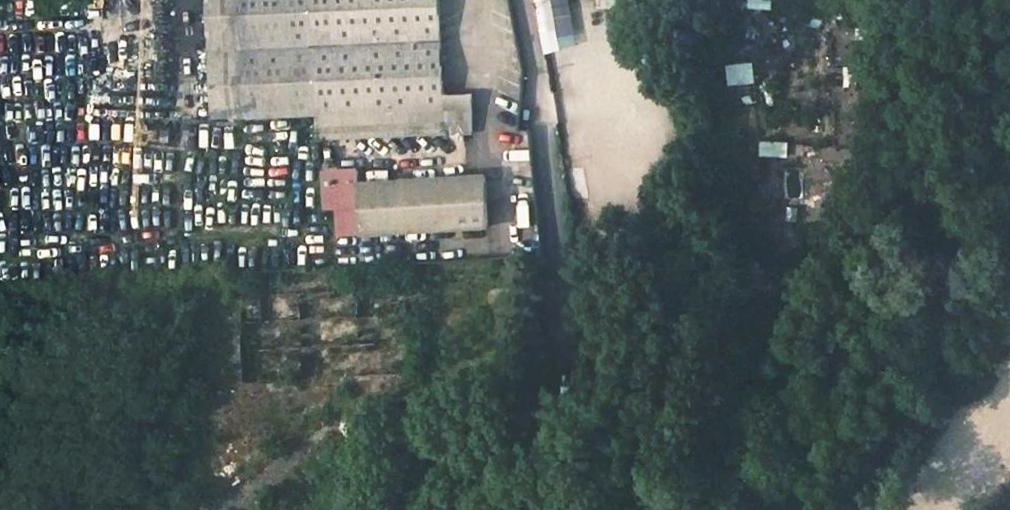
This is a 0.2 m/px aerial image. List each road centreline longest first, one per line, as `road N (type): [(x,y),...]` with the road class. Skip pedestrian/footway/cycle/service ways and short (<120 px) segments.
road 1 (residential): [(513,0),(543,149),(566,346),(551,406),(462,509)]
road 2 (residential): [(1009,412),(947,477),(939,509)]

